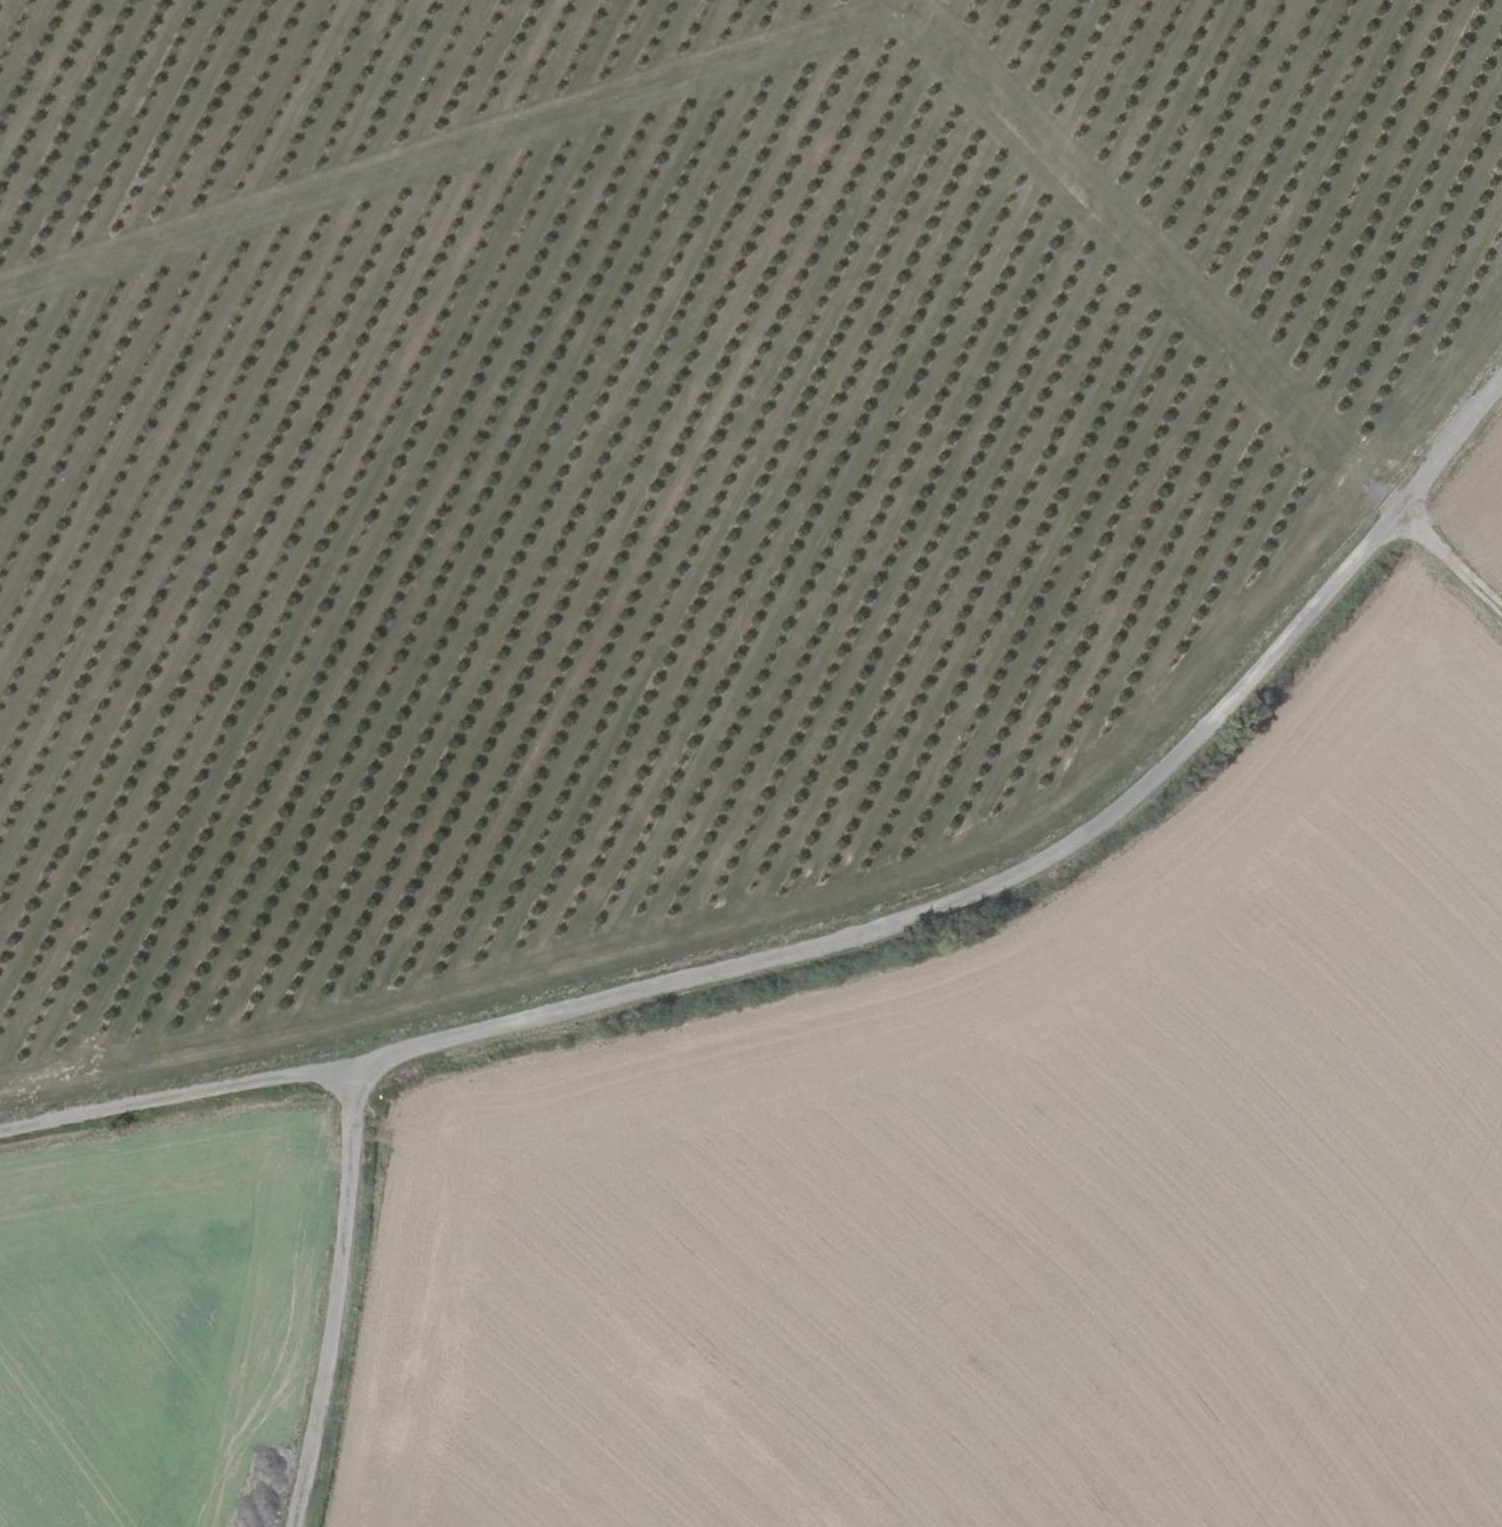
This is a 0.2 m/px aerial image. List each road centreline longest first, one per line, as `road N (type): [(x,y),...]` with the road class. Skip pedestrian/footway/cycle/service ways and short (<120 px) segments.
road 1 (track): [(0,1130),(350,1065),(849,939),(1032,870),(1116,816),(1193,745),(1398,511)]
road 2 (track): [(350,1065),(356,1133),(344,1274),(299,1526)]
road 3 (track): [(1398,511),(1501,384)]
road 4 (track): [(1398,511),(1501,606)]

